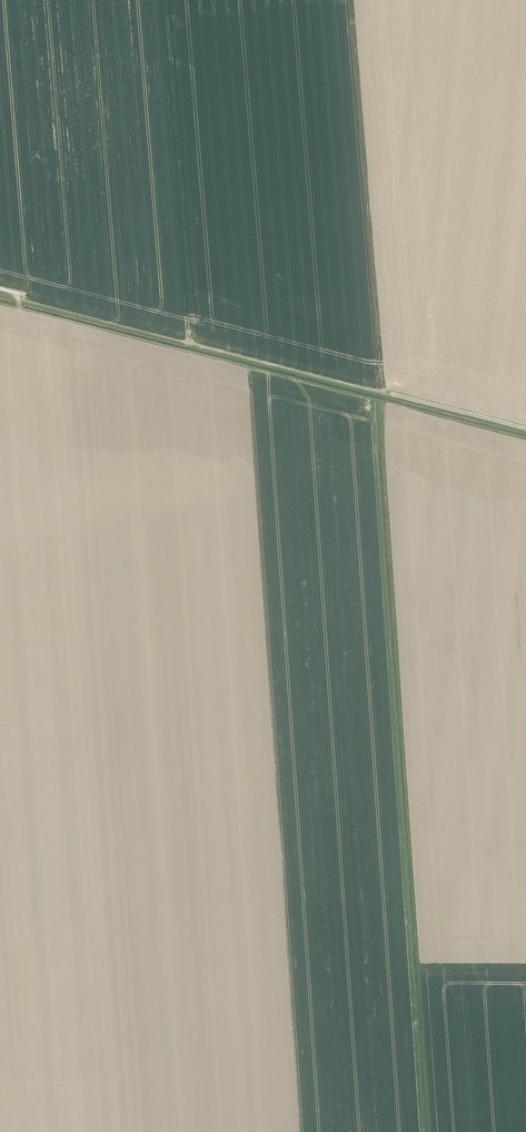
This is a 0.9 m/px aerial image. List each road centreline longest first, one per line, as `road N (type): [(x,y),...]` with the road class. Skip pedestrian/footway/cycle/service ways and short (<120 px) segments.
road 1 (track): [(525,429),(391,394)]

